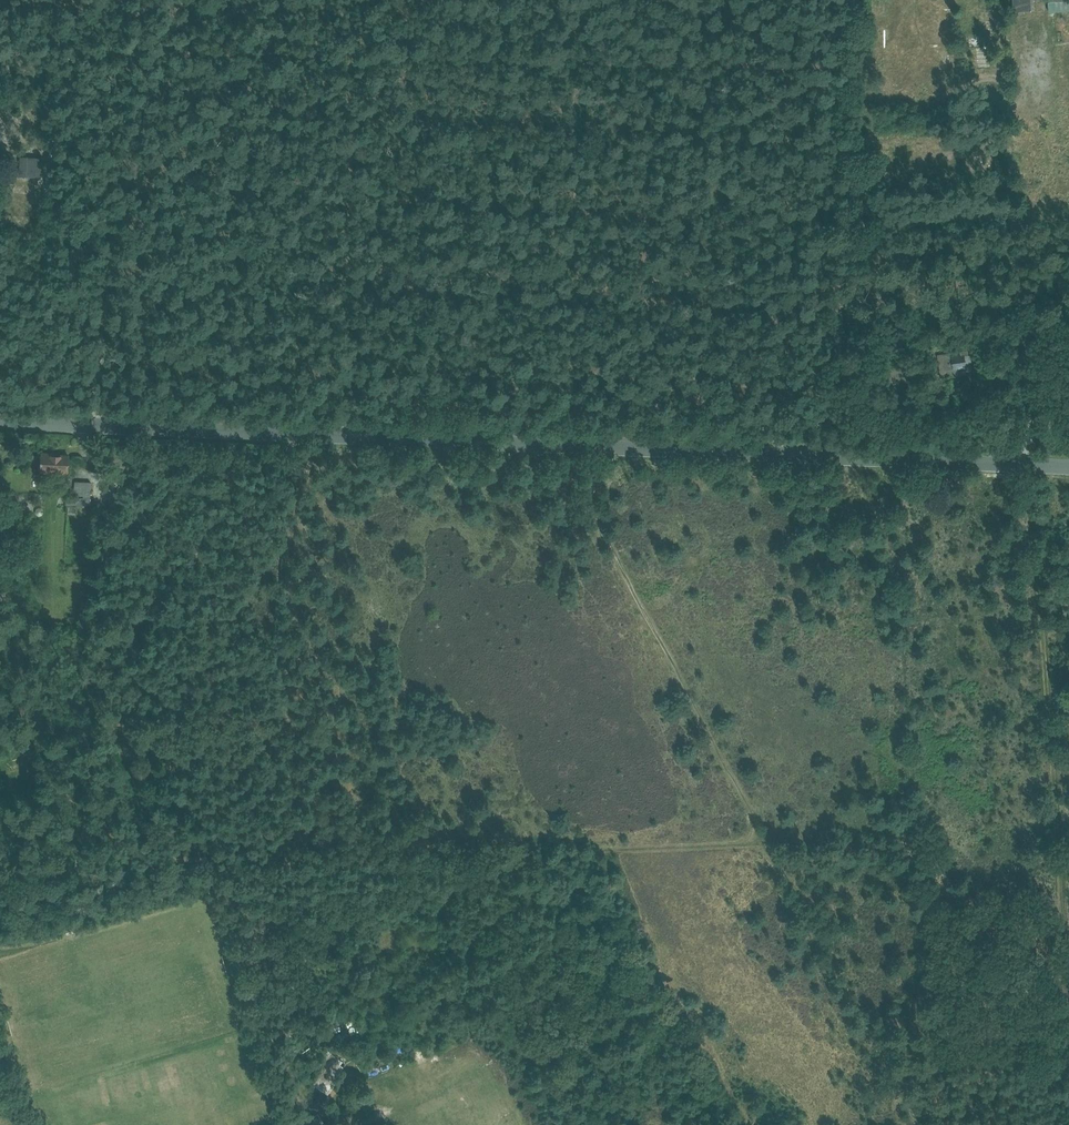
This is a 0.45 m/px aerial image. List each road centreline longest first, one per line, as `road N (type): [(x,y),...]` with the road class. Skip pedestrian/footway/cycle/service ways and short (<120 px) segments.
road 1 (unclassified): [(1068,467),(0,421)]

